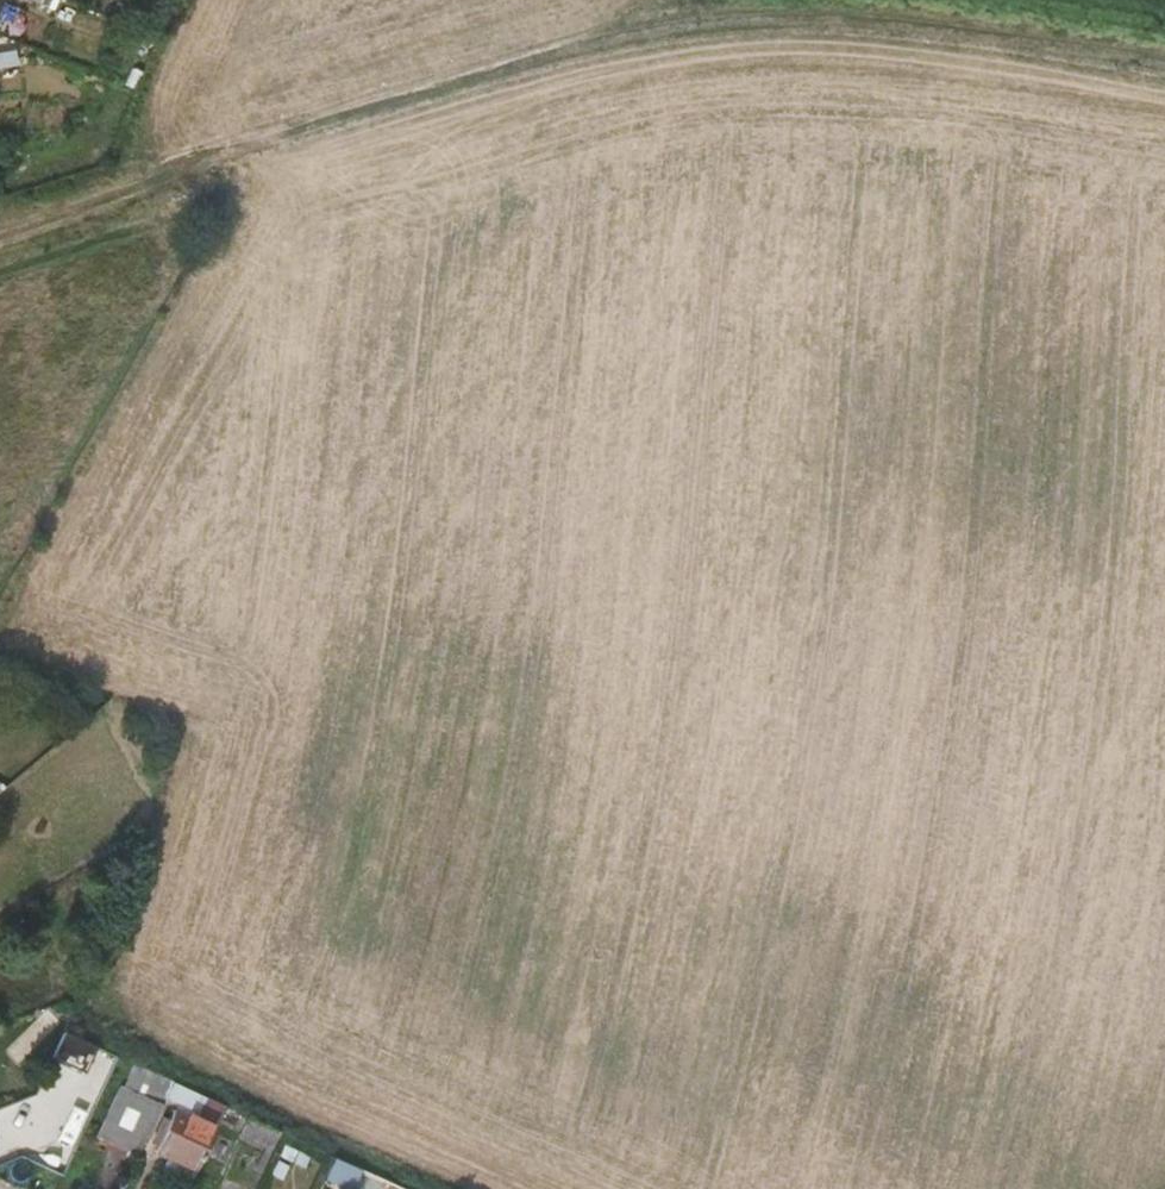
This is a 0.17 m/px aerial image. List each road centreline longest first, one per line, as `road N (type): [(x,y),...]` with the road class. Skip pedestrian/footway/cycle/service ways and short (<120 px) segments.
road 1 (track): [(0,236),(174,182),(296,131),(635,28),(811,15),(1164,65)]

